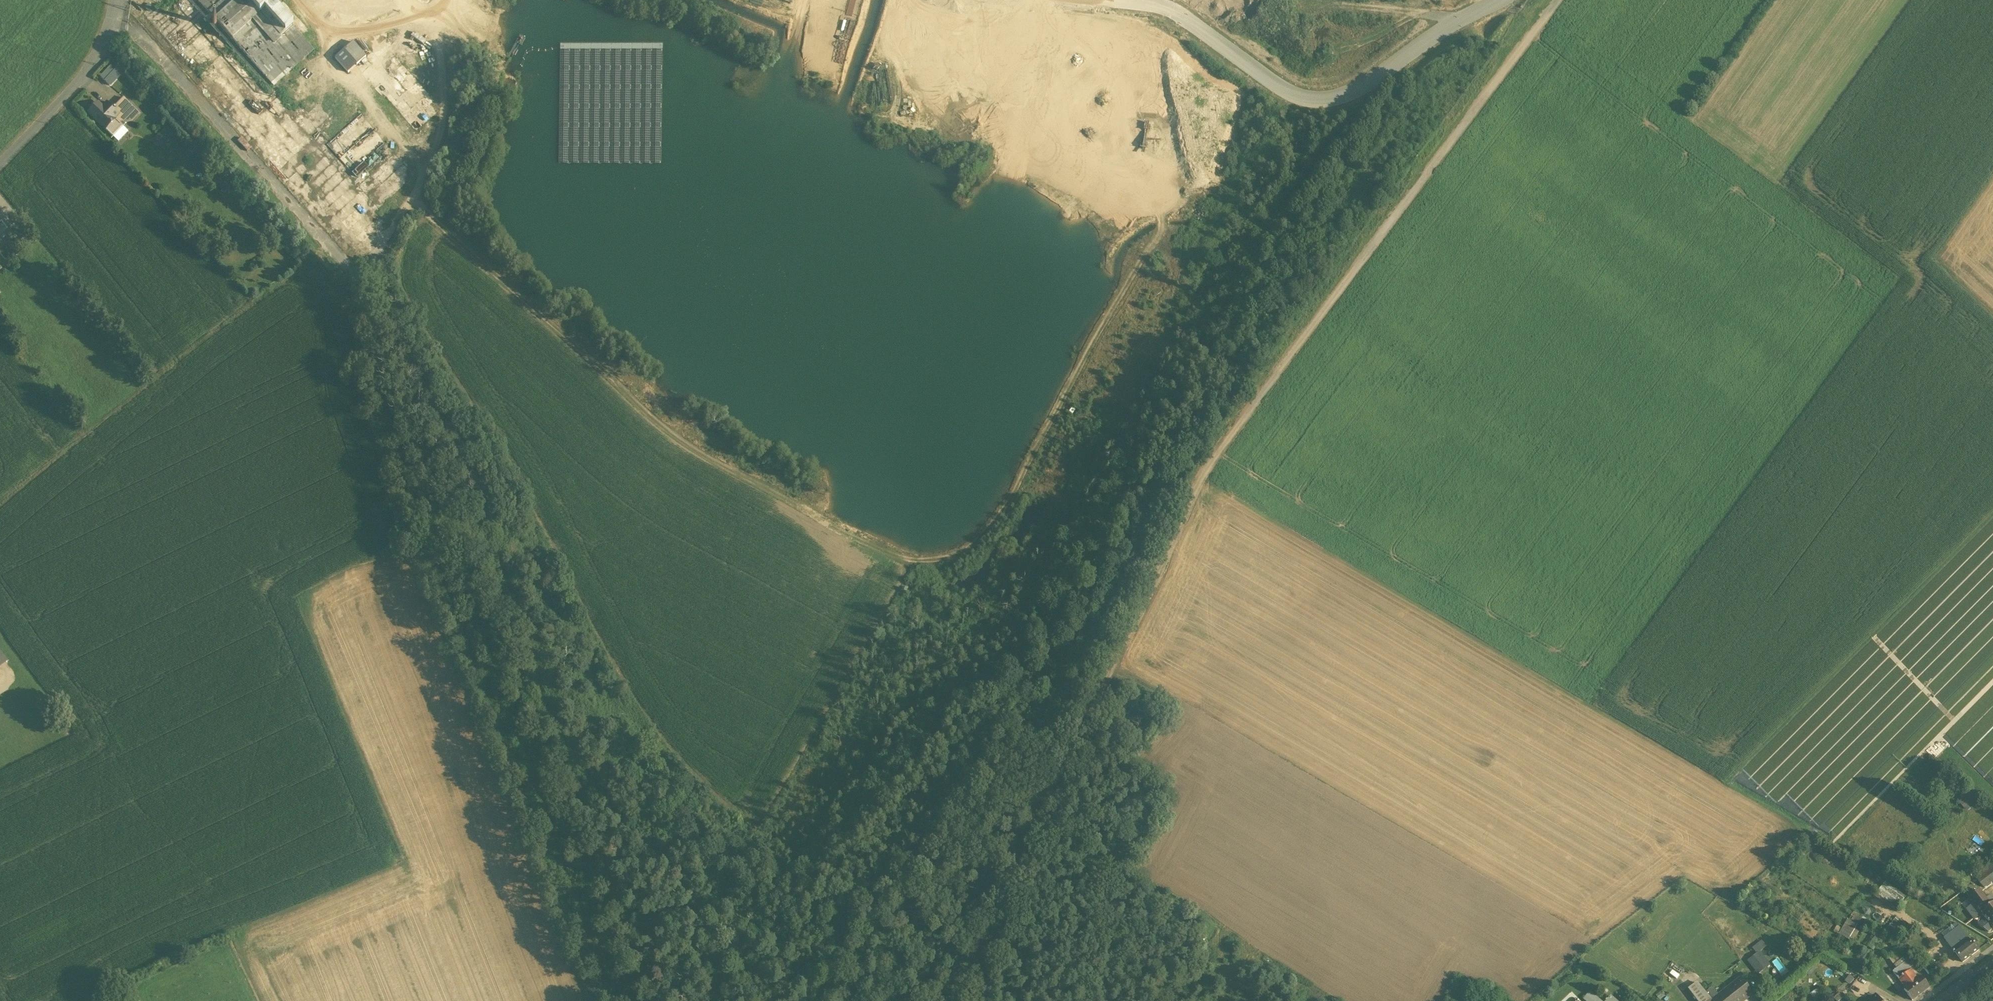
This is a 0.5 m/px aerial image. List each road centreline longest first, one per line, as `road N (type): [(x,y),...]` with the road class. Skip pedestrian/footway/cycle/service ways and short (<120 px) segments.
road 1 (track): [(1558,0),(1210,469),(960,1000)]
road 2 (track): [(412,198),(682,441),(921,560),(961,552),(1010,500),(1158,234)]
road 3 (track): [(409,0),(437,46),(444,117),(412,198),(383,244)]
road 4 (track): [(383,244),(218,64)]
road 5 (track): [(300,0),(328,39),(330,60),(427,166)]
road 6 (unclassified): [(0,163),(100,59),(122,0)]

